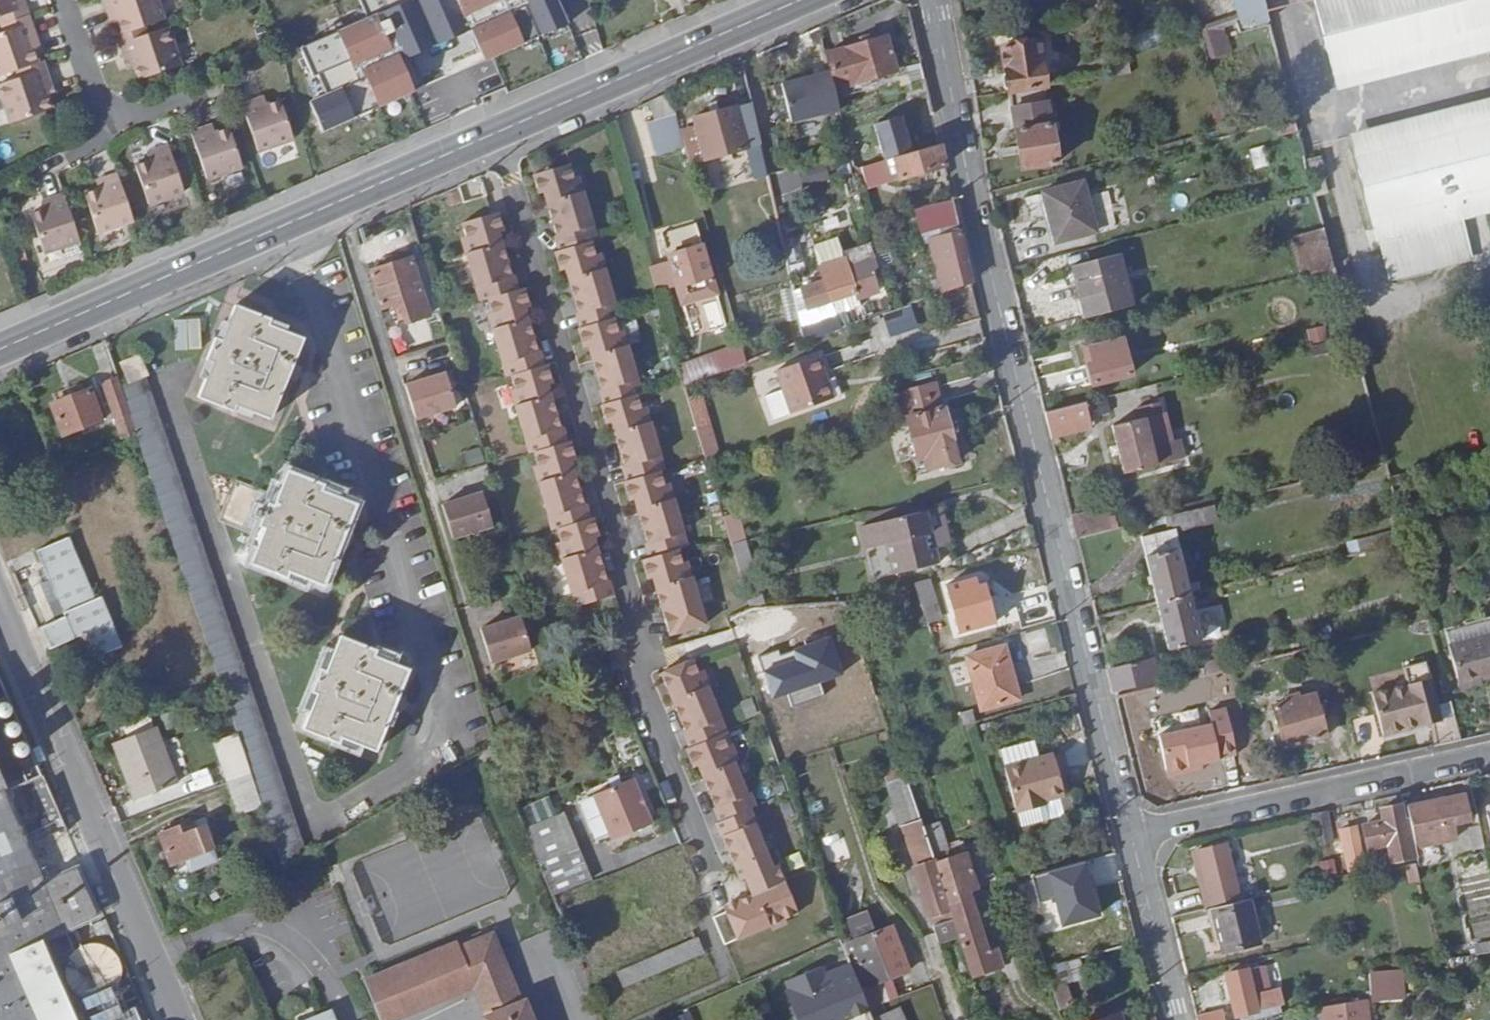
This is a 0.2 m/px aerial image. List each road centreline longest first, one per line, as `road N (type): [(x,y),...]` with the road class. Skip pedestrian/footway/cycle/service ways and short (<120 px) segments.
road 1 (residential): [(1131,838),(931,0)]
road 2 (residential): [(712,863),(638,671),(623,545),(492,133)]
road 3 (secondary): [(0,349),(492,133)]
road 4 (unclassified): [(177,1019),(0,605)]
road 5 (residential): [(1131,838),(1489,754)]
road 6 (secondary): [(492,133),(800,0)]
road 7 (residential): [(1179,1019),(1131,838)]
road 8 (residential): [(65,0),(111,135)]

